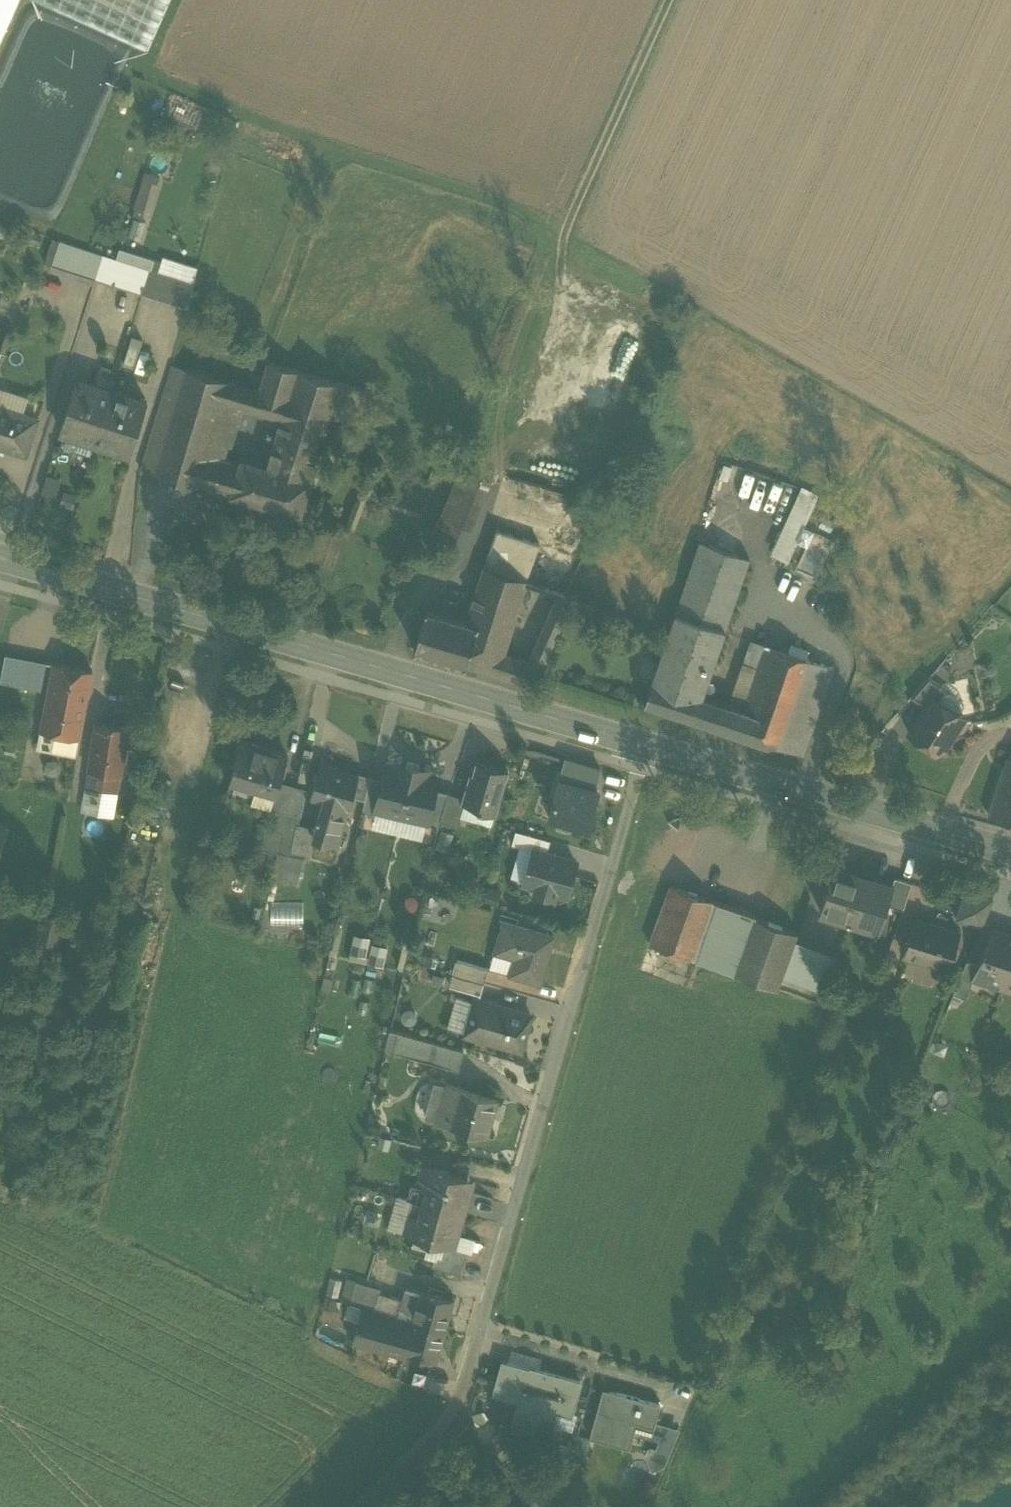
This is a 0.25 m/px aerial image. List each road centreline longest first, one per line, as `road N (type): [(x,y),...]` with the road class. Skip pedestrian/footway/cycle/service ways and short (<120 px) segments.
road 1 (unclassified): [(647,746),(456,1405),(358,1506)]
road 2 (primary): [(0,558),(647,746)]
road 3 (primary): [(647,746),(1010,854)]
road 4 (track): [(669,0),(558,254)]
road 5 (track): [(497,481),(509,372),(558,254)]
road 6 (track): [(558,254),(563,331),(535,421),(520,437),(500,443)]

